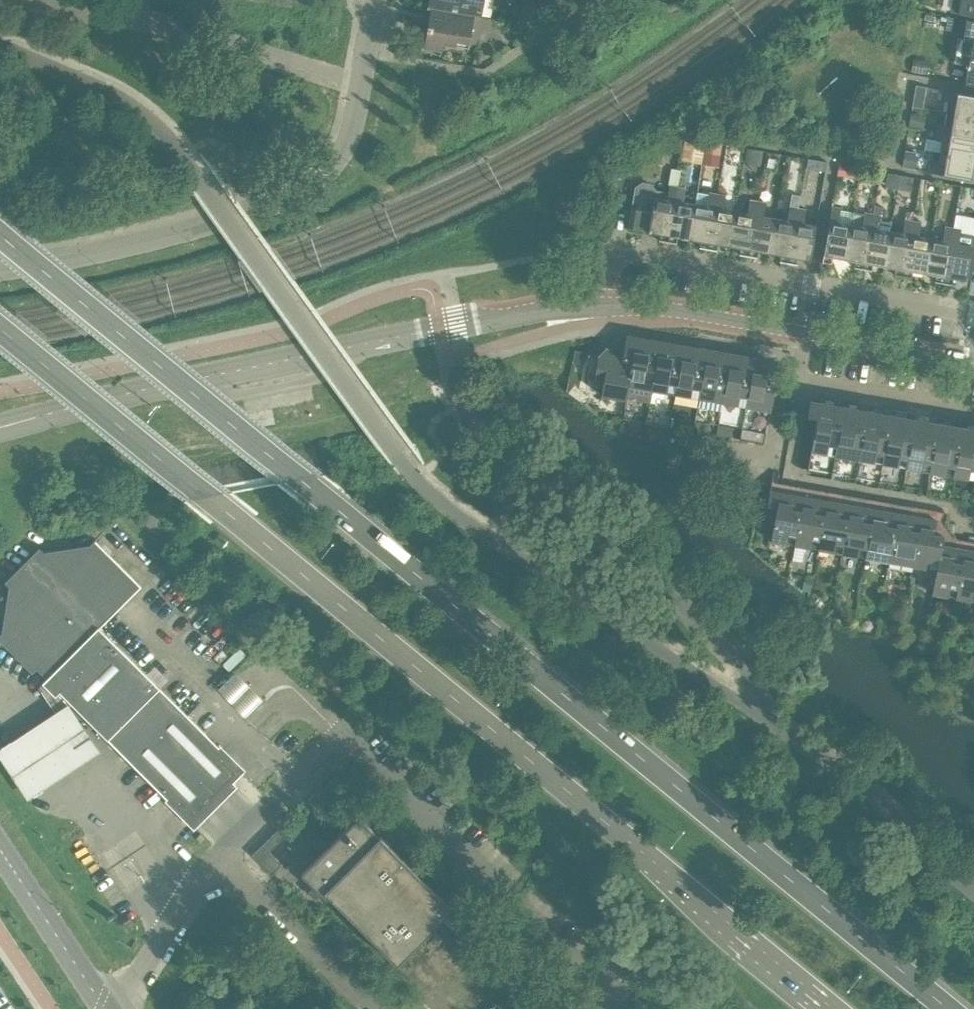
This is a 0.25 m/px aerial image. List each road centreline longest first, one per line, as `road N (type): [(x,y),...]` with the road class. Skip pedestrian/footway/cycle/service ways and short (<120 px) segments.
road 1 (primary): [(950,1008),(0,234)]
road 2 (primary): [(0,327),(833,1008)]
road 3 (tertiary): [(608,306),(437,328),(0,427)]
road 4 (residential): [(973,316),(620,245),(608,306)]
road 5 (unclassified): [(0,265),(223,221),(294,197),(345,150)]
road 6 (residential): [(973,527),(957,508),(797,481),(793,389)]
road 7 (residential): [(793,389),(778,408),(772,461),(648,437)]
road 8 (tertiary): [(802,332),(608,306)]
road 9 (tertiary): [(106,1008),(0,851)]
road 10 (residential): [(796,375),(973,406)]
road 11 (tertiary): [(973,364),(802,332)]
road 12 (residential): [(345,150),(379,0)]

